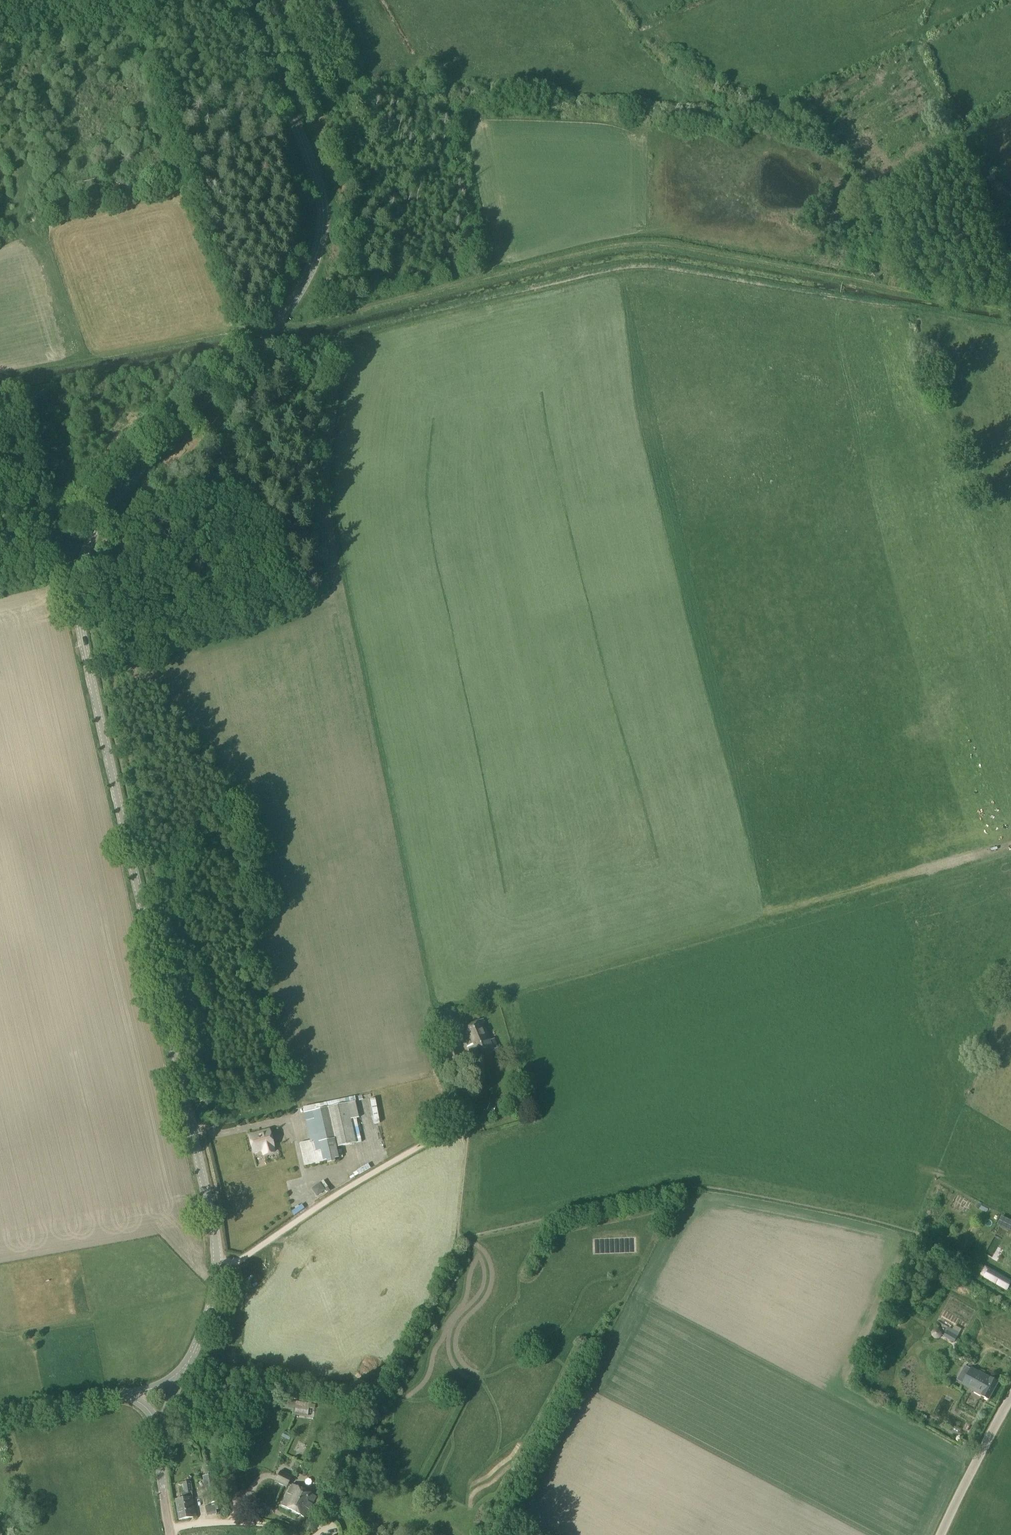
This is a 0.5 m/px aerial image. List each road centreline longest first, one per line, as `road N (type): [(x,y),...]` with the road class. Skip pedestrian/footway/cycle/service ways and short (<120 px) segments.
road 1 (tertiary): [(184,1366),(216,1289),(216,1237),(78,594),(86,546),(110,506),(285,311),(319,237),(314,183),(246,0)]
road 2 (track): [(455,1125),(220,1267)]
road 3 (unclassified): [(941,1534),(1010,1397)]
road 4 (tertiary): [(0,1418),(121,1395)]
road 5 (track): [(168,1529),(259,1524),(288,1534)]

